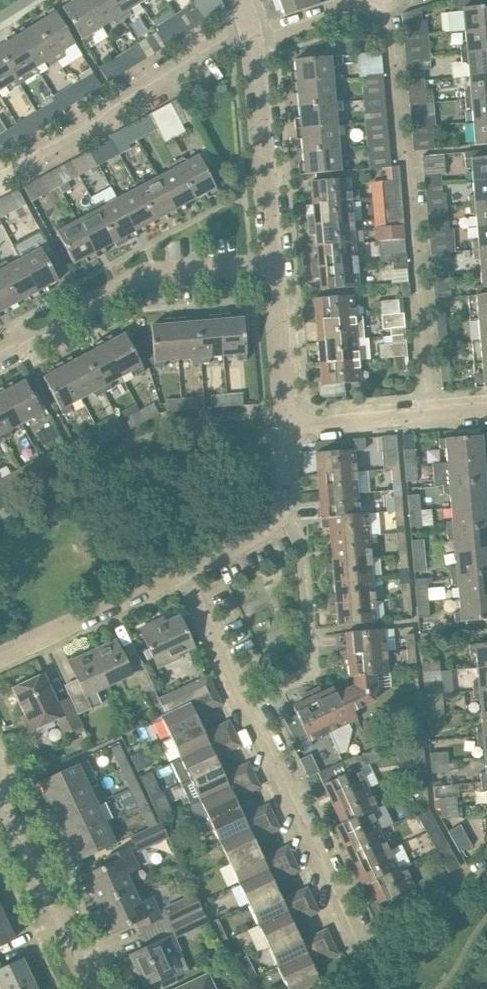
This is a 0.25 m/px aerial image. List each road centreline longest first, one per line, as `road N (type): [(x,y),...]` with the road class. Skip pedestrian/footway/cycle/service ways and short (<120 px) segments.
road 1 (residential): [(362,944),(182,574)]
road 2 (residential): [(0,186),(251,26)]
road 3 (residential): [(0,362),(141,282),(270,271)]
road 4 (residential): [(270,271),(255,48)]
road 5 (residential): [(91,988),(0,799)]
road 6 (residential): [(182,574),(264,534),(277,516),(284,423)]
road 7 (residential): [(284,423),(486,409)]
road 8 (residential): [(0,659),(182,574)]
road 9 (residential): [(284,423),(270,271)]
road 10 (residential): [(362,944),(486,874)]
road 11 (residential): [(255,48),(386,5)]

